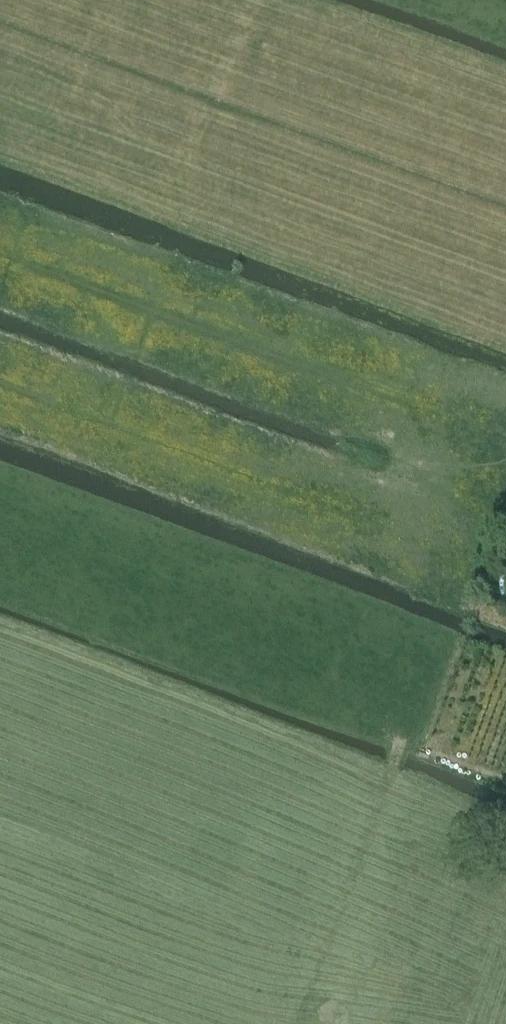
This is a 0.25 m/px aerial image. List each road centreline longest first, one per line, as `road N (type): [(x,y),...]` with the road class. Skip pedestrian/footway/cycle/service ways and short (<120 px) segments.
road 1 (track): [(299,1023),(393,773),(0,626)]

